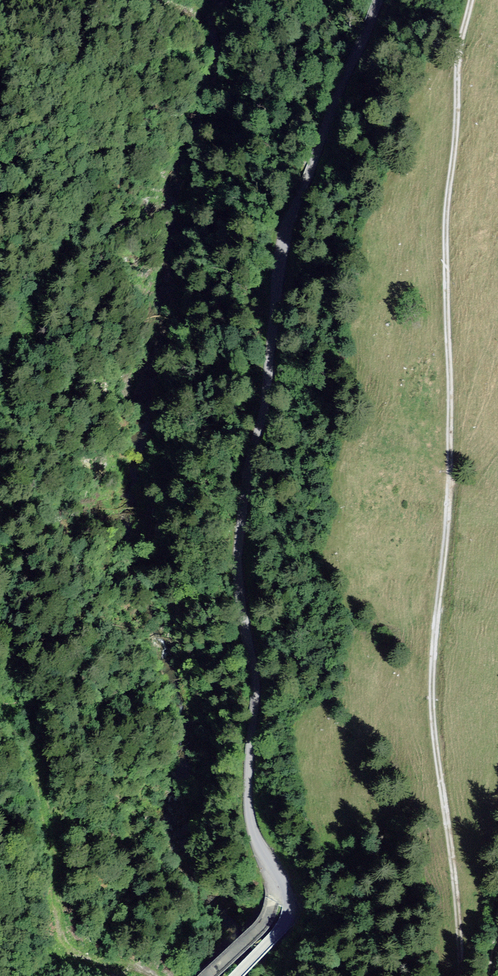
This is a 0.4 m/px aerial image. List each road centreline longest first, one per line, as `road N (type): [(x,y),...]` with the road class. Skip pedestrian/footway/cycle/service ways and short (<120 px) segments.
road 1 (unclassified): [(379,0),(286,241),(268,395),(249,472),(238,569),(257,690),(251,814),(290,911),(236,975)]
road 2 (track): [(461,975),(434,721),(451,415),(448,212),(473,0)]
road 3 (track): [(0,543),(8,709),(40,764),(66,940),(101,962),(156,975)]
road 4 (track): [(64,217),(63,259),(0,393)]

